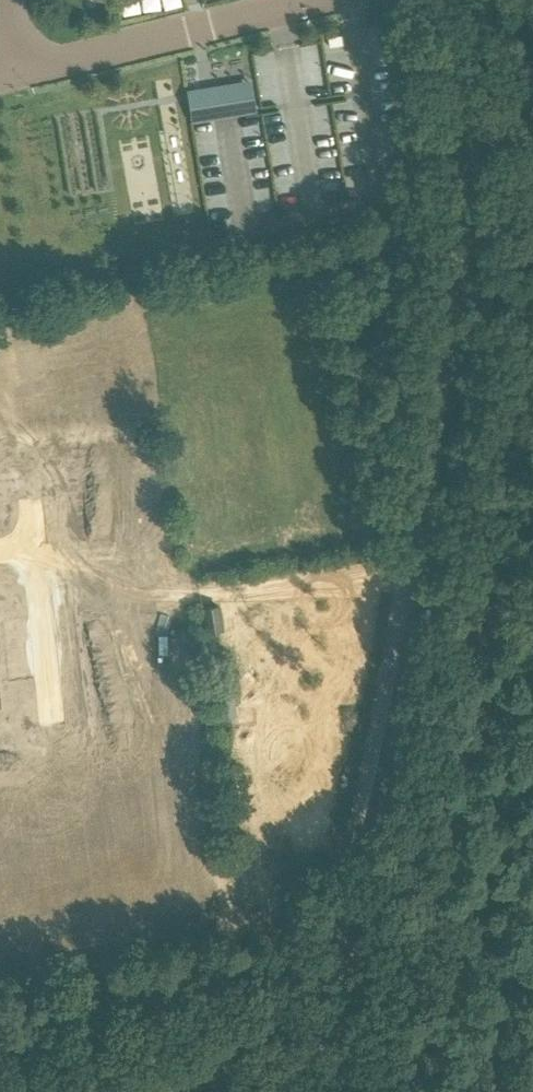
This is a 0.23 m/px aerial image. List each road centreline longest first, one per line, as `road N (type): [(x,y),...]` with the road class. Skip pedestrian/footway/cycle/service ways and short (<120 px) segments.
road 1 (unclassified): [(321,1091),(353,827),(460,403),(482,241),(492,0)]
road 2 (unclassified): [(26,71),(311,0)]

